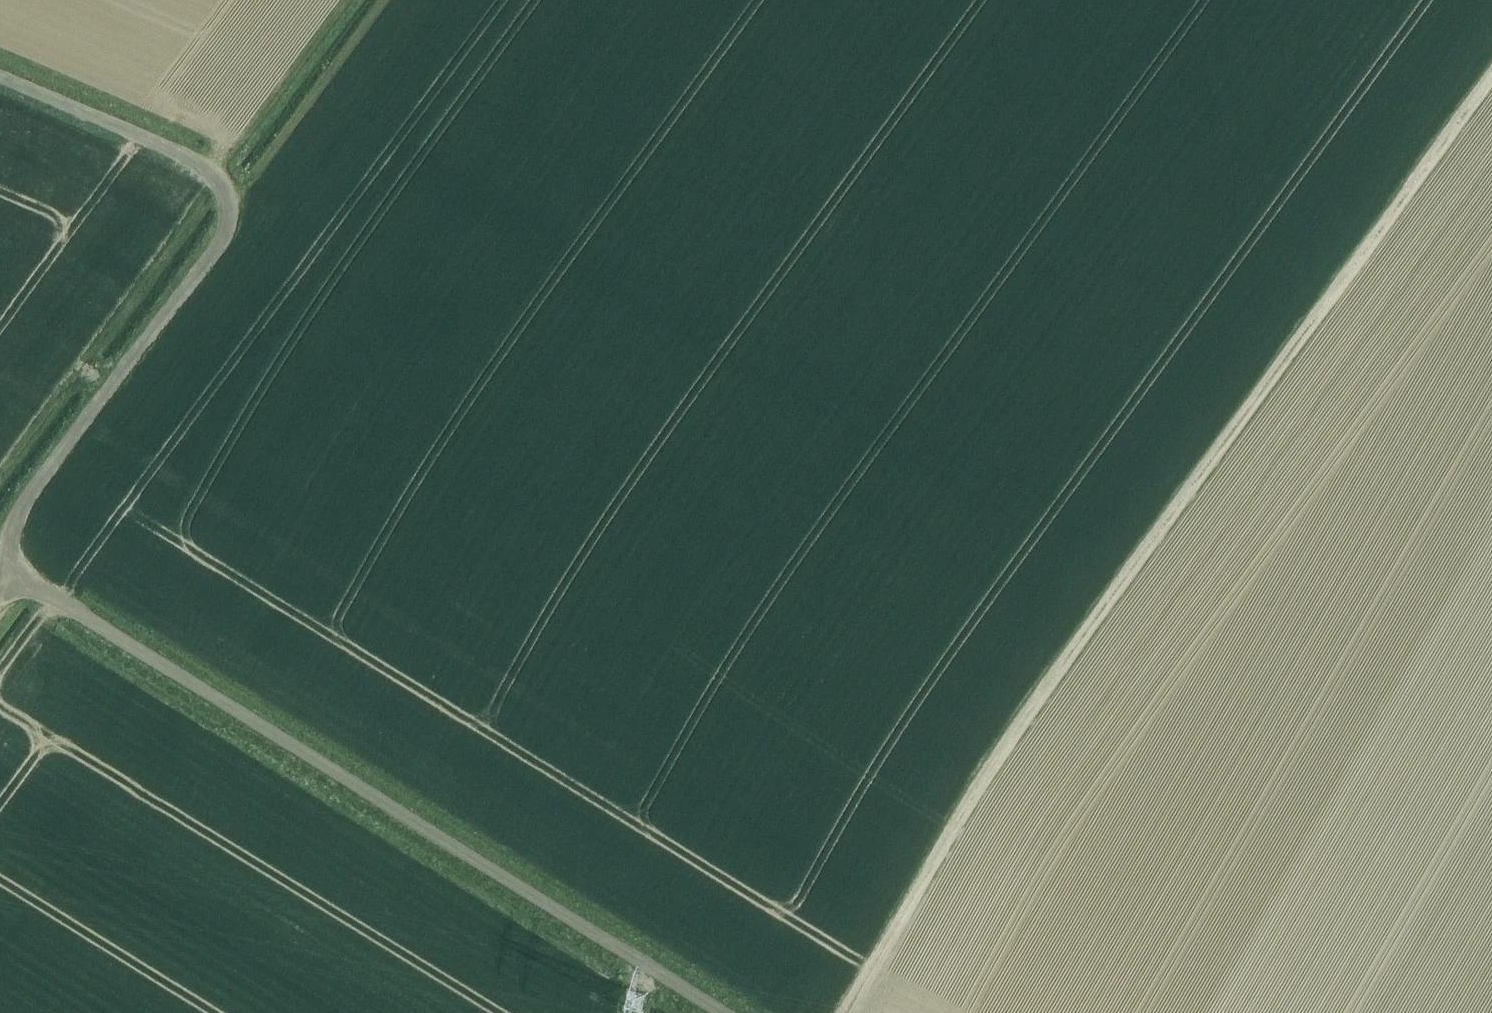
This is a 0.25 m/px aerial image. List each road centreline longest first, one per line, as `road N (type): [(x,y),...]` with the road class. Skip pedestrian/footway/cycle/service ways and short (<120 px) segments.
road 1 (track): [(15,581),(728,1012)]
road 2 (track): [(15,581),(13,521),(188,294),(231,206),(222,182),(191,157),(0,74)]

